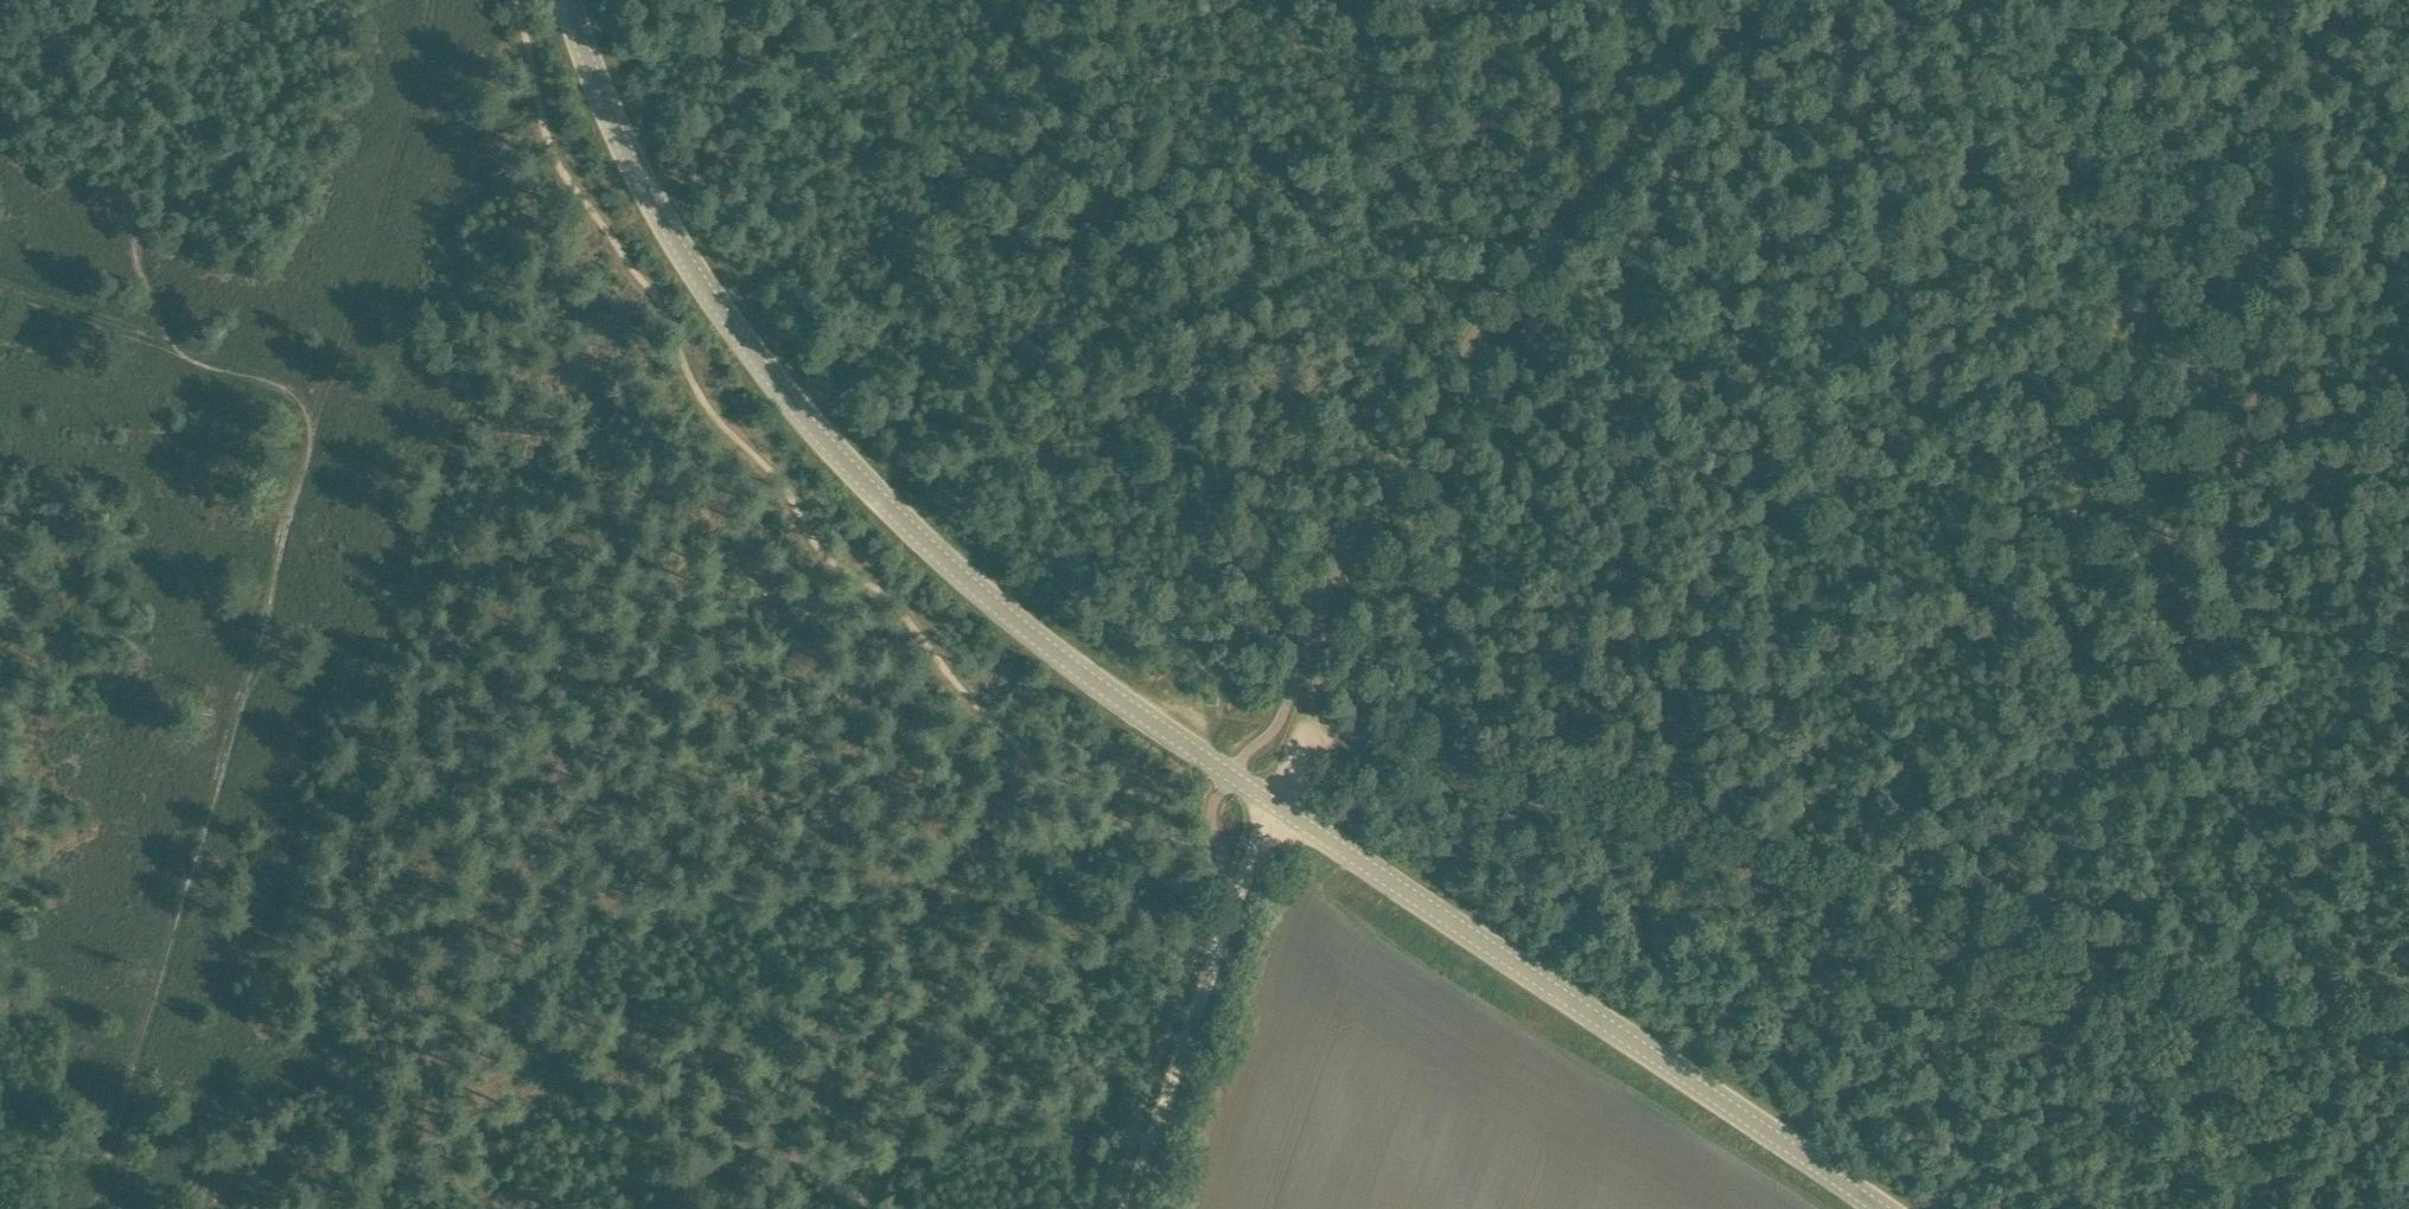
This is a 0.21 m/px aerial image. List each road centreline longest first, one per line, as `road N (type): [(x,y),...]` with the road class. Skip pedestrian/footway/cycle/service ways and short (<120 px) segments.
road 1 (tertiary): [(1271,799),(1037,639),(842,456),(712,299),(611,131),(567,0)]
road 2 (track): [(1759,0),(1684,80),(1451,372),(1271,799)]
road 3 (track): [(324,401),(95,1208)]
road 4 (tertiary): [(1874,1208),(1796,1148),(1271,799)]
road 5 (unclassified): [(1126,1208),(1271,799)]
road 6 (track): [(445,0),(399,174),(324,401)]

